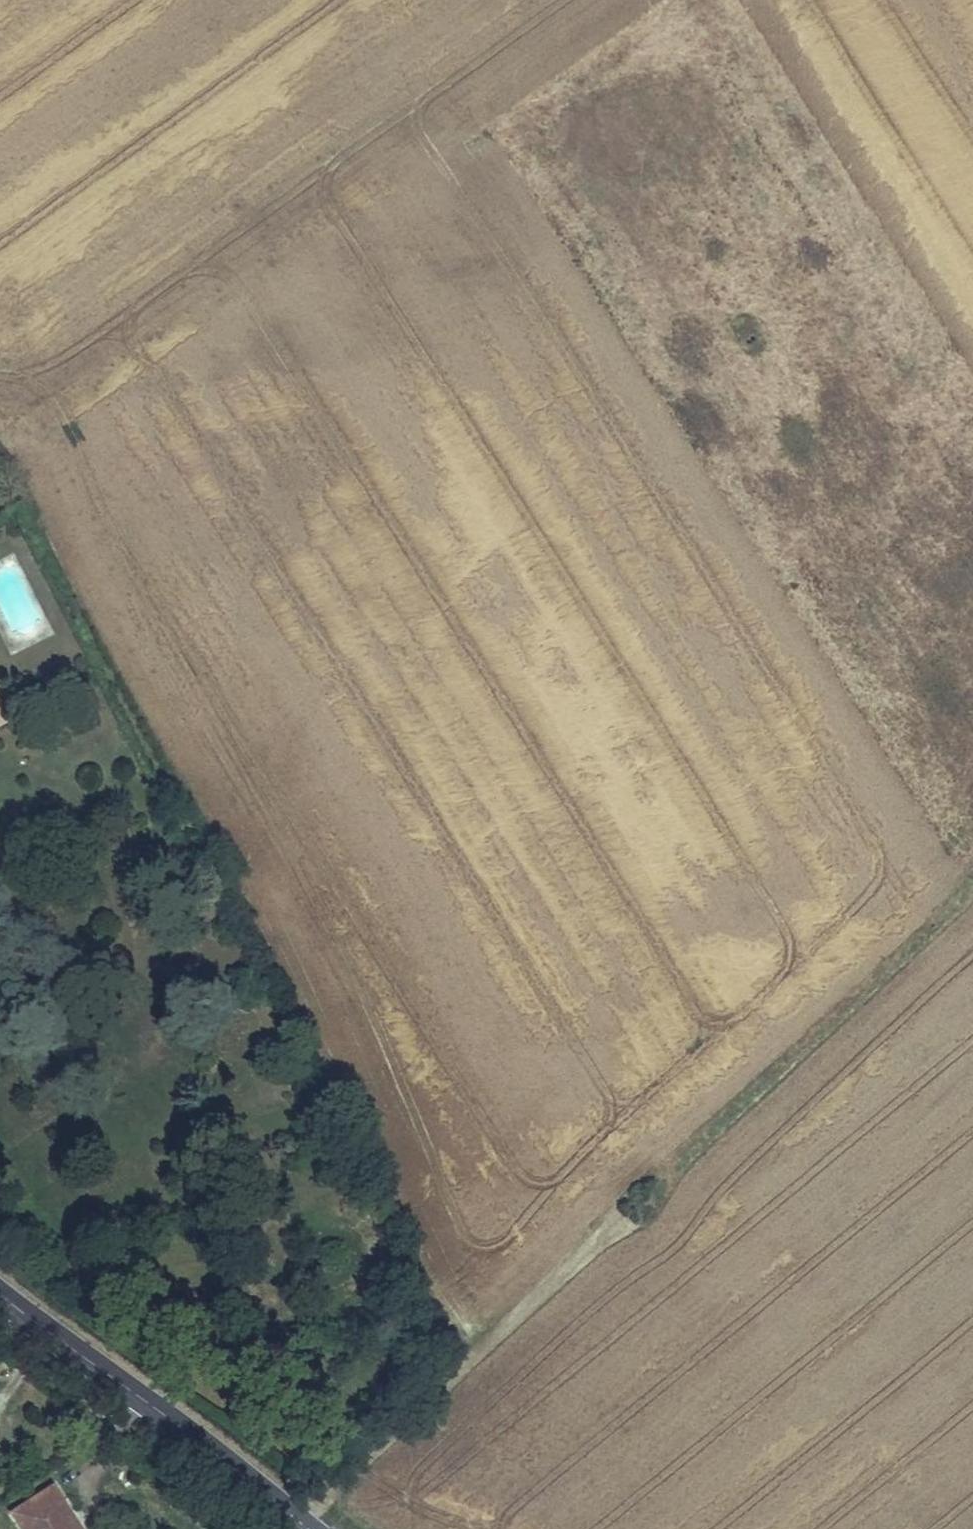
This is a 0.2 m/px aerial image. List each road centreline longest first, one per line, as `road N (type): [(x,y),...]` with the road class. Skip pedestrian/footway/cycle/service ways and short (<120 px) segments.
road 1 (secondary): [(0,1298),(167,1417),(305,1528)]

